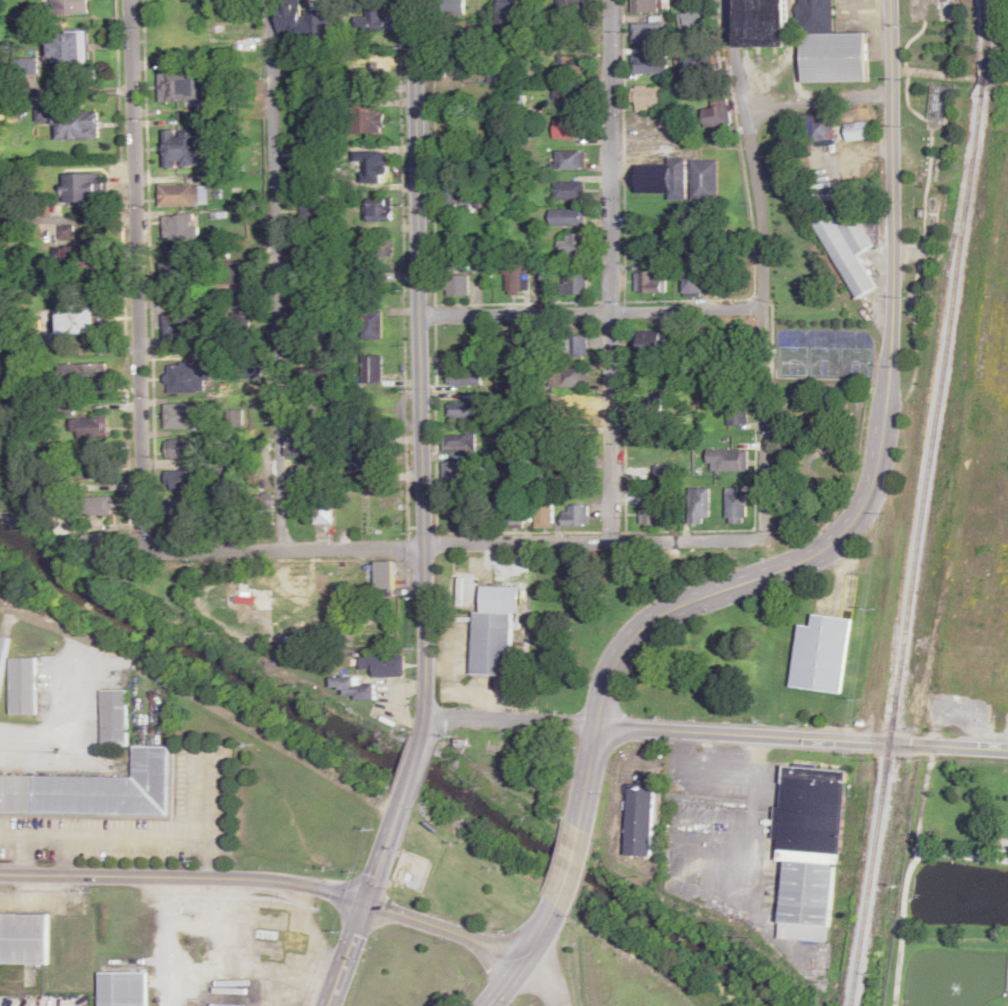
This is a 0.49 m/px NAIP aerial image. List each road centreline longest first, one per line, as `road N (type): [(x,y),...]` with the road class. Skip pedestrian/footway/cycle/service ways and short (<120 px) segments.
road 1 (tertiary): [(410,0),(425,717),(417,751)]
road 2 (residential): [(144,524),(151,544),(168,554),(762,538)]
road 3 (tertiary): [(1007,753),(425,717)]
road 4 (residential): [(280,548),(266,0)]
road 5 (residential): [(608,541),(603,0)]
road 6 (residential): [(762,538),(756,210),(727,0)]
road 7 (residential): [(0,875),(249,877),(309,886),(522,961)]
road 8 (residential): [(144,524),(130,0)]
road 9 (tertiary): [(579,829),(608,678),(629,640),(661,614),(835,541)]
road 10 (tertiary): [(891,424),(883,0)]
road 11 (residential): [(757,309),(416,314)]
road 12 (residential): [(739,116),(885,96)]
road 13 (tertiary): [(835,541),(867,509),(891,424)]
road 14 (tertiary): [(487,1005),(553,905)]

